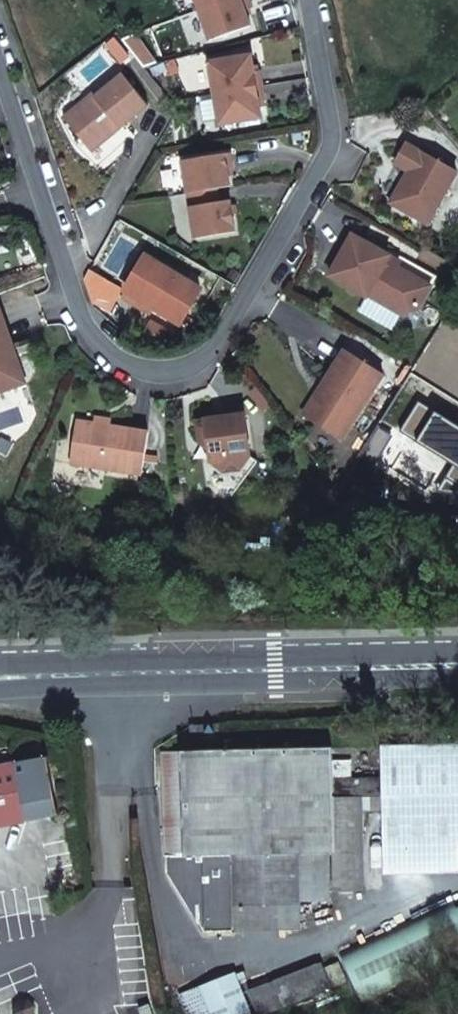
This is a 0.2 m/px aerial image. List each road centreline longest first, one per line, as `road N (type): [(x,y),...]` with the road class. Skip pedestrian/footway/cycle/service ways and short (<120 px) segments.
road 1 (residential): [(0,69),(79,322),(112,358),(169,375),(210,357),(333,151)]
road 2 (secondary): [(457,667),(0,679)]
road 3 (residential): [(333,151),(315,0)]

